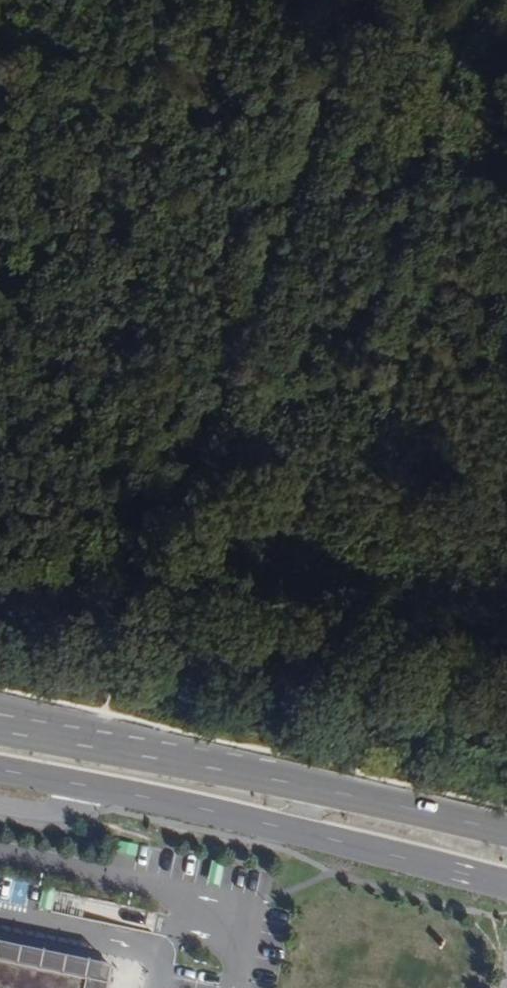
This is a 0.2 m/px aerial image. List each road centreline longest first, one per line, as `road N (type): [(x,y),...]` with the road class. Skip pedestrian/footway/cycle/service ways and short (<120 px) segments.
road 1 (track): [(97,714),(366,0)]
road 2 (secondary): [(0,768),(506,883)]
road 3 (secondary): [(506,831),(276,779),(0,730)]

